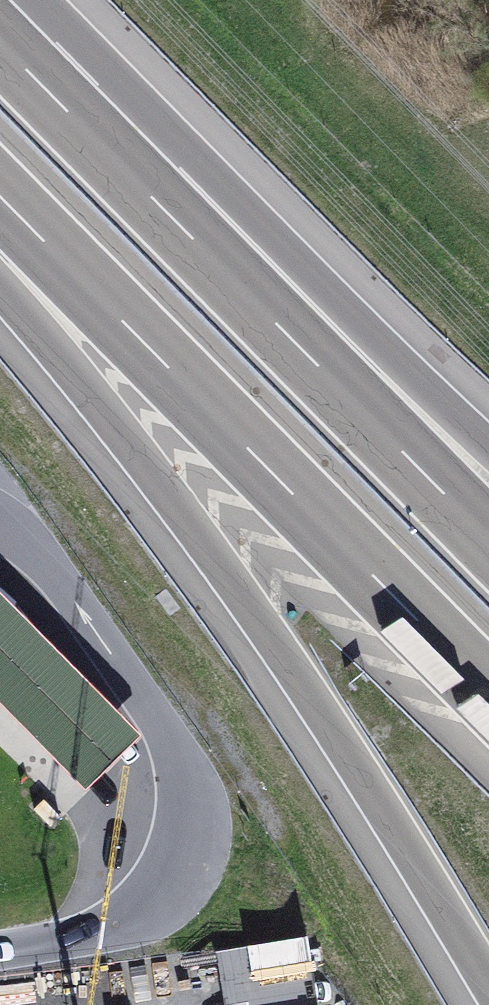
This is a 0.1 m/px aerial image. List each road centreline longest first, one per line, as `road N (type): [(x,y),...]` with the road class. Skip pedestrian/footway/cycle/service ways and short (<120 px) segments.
road 1 (motorway): [(0,274),(274,646),(488,988)]
road 2 (motorway): [(0,199),(488,695)]
road 3 (motorway): [(488,543),(0,48)]
road 4 (motorway): [(488,454),(0,42)]

